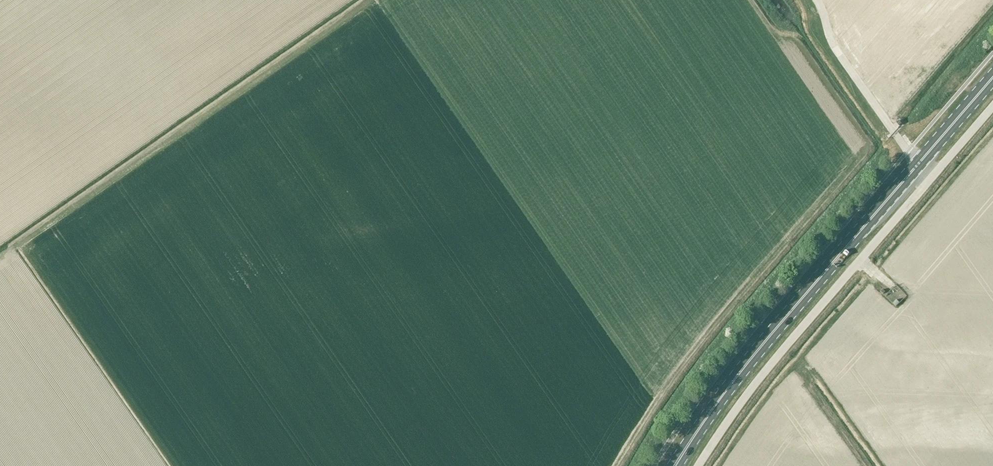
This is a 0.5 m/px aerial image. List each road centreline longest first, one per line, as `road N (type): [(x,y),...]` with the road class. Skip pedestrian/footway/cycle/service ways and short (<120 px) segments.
road 1 (primary): [(675,465),(748,364),(918,165)]
road 2 (unclassified): [(698,465),(748,394),(931,178)]

